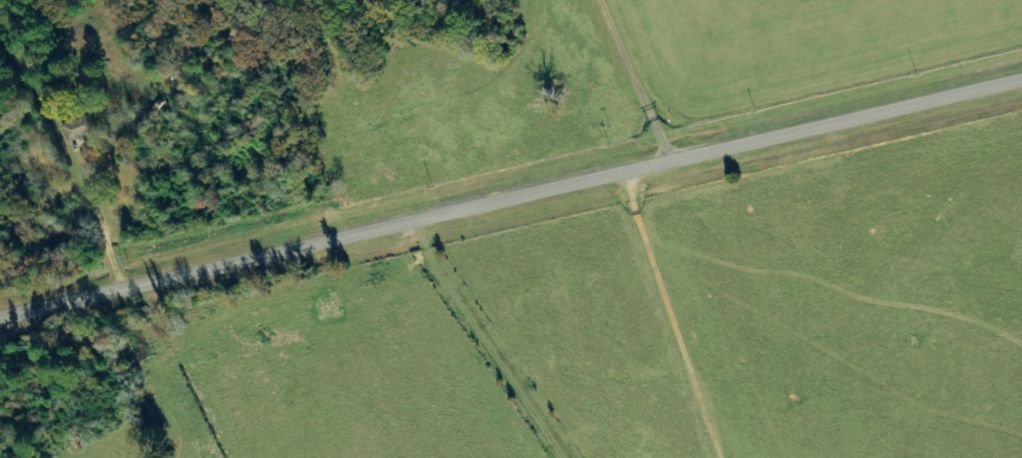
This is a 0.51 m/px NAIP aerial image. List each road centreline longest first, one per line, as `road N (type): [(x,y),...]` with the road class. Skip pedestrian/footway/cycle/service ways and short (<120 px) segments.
road 1 (tertiary): [(0,318),(1021,81)]
road 2 (residential): [(694,457),(629,229),(609,204),(625,174)]

